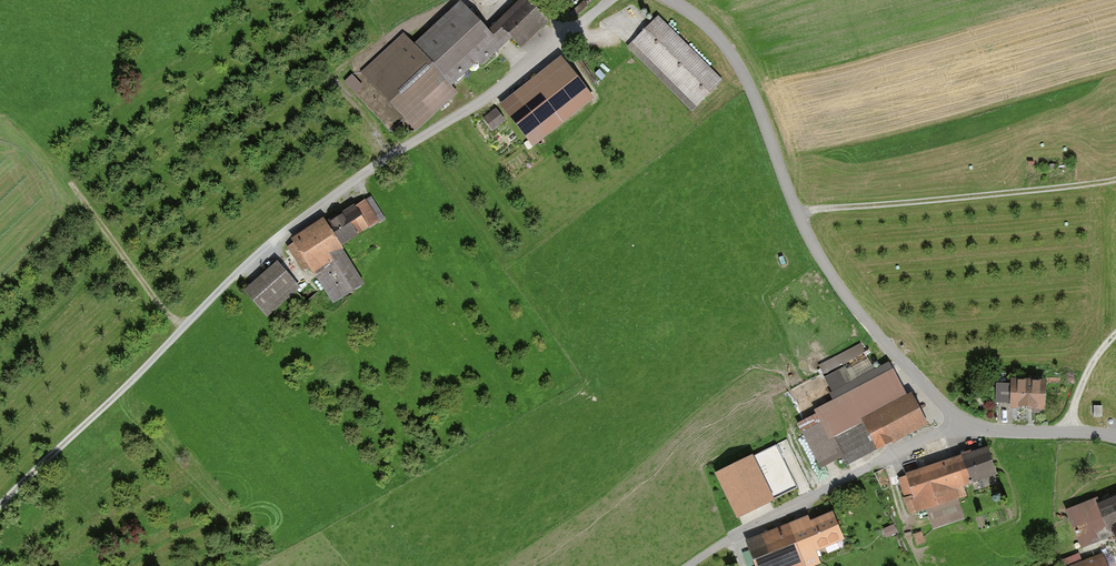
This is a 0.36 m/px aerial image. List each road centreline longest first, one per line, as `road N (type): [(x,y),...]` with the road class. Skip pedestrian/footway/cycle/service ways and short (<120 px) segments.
road 1 (unclassified): [(609,0),(489,95),(273,243),(0,507)]
road 2 (unclassified): [(965,421),(839,286),(798,213),(742,69),(709,26),(670,0)]
road 3 (track): [(798,213),(1115,179)]
road 4 (unclassified): [(687,565),(965,421)]
road 5 (track): [(43,145),(166,310),(192,318)]
road 6 (unclassified): [(1115,438),(1005,432),(965,421)]

